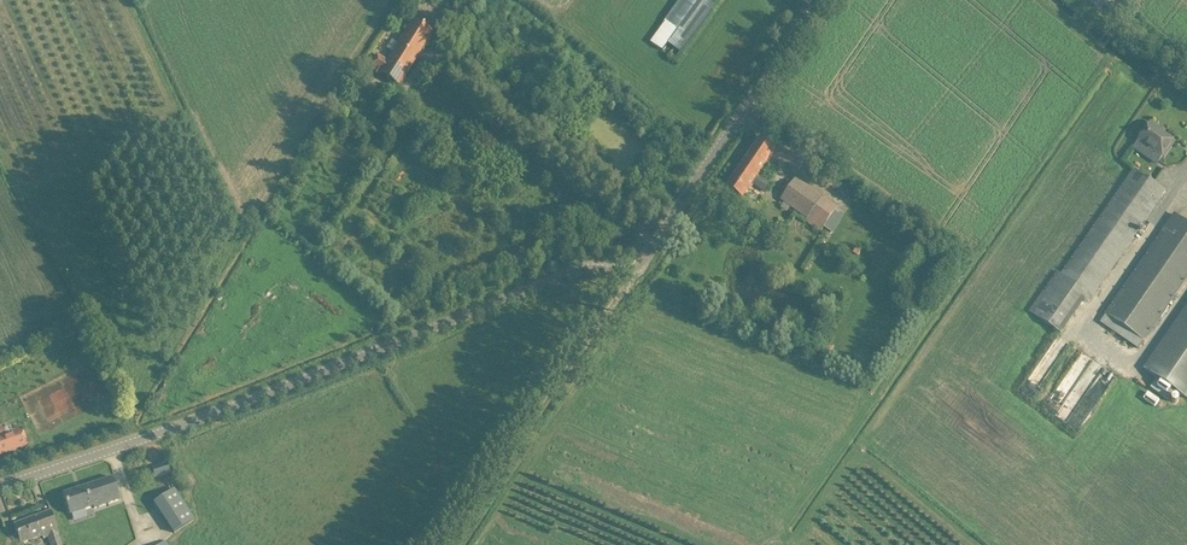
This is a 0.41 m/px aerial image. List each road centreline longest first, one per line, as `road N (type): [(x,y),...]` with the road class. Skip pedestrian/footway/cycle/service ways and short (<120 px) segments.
road 1 (unclassified): [(0,488),(582,268),(635,270),(820,0)]
road 2 (track): [(450,544),(630,272)]

